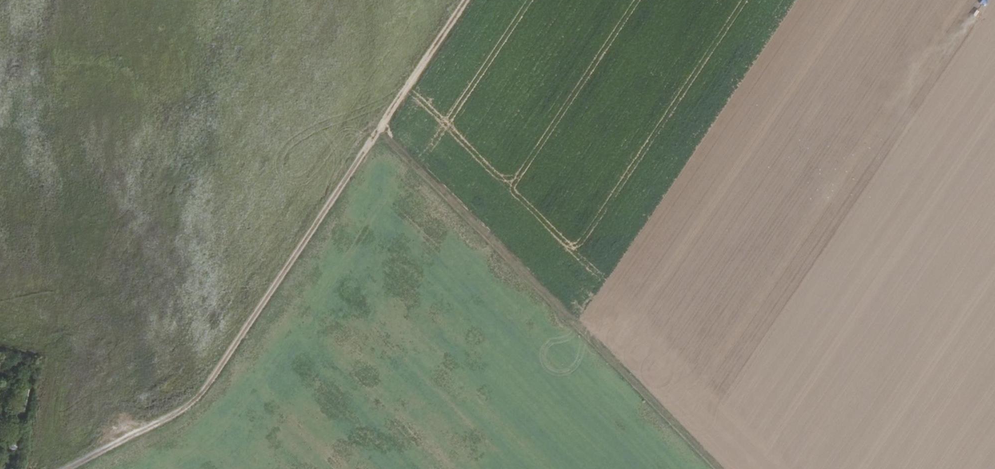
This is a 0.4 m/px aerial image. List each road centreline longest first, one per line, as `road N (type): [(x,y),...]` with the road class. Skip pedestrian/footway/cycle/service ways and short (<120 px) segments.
road 1 (track): [(63,468),(182,409),(202,391),(465,0)]
road 2 (track): [(380,128),(714,468)]

